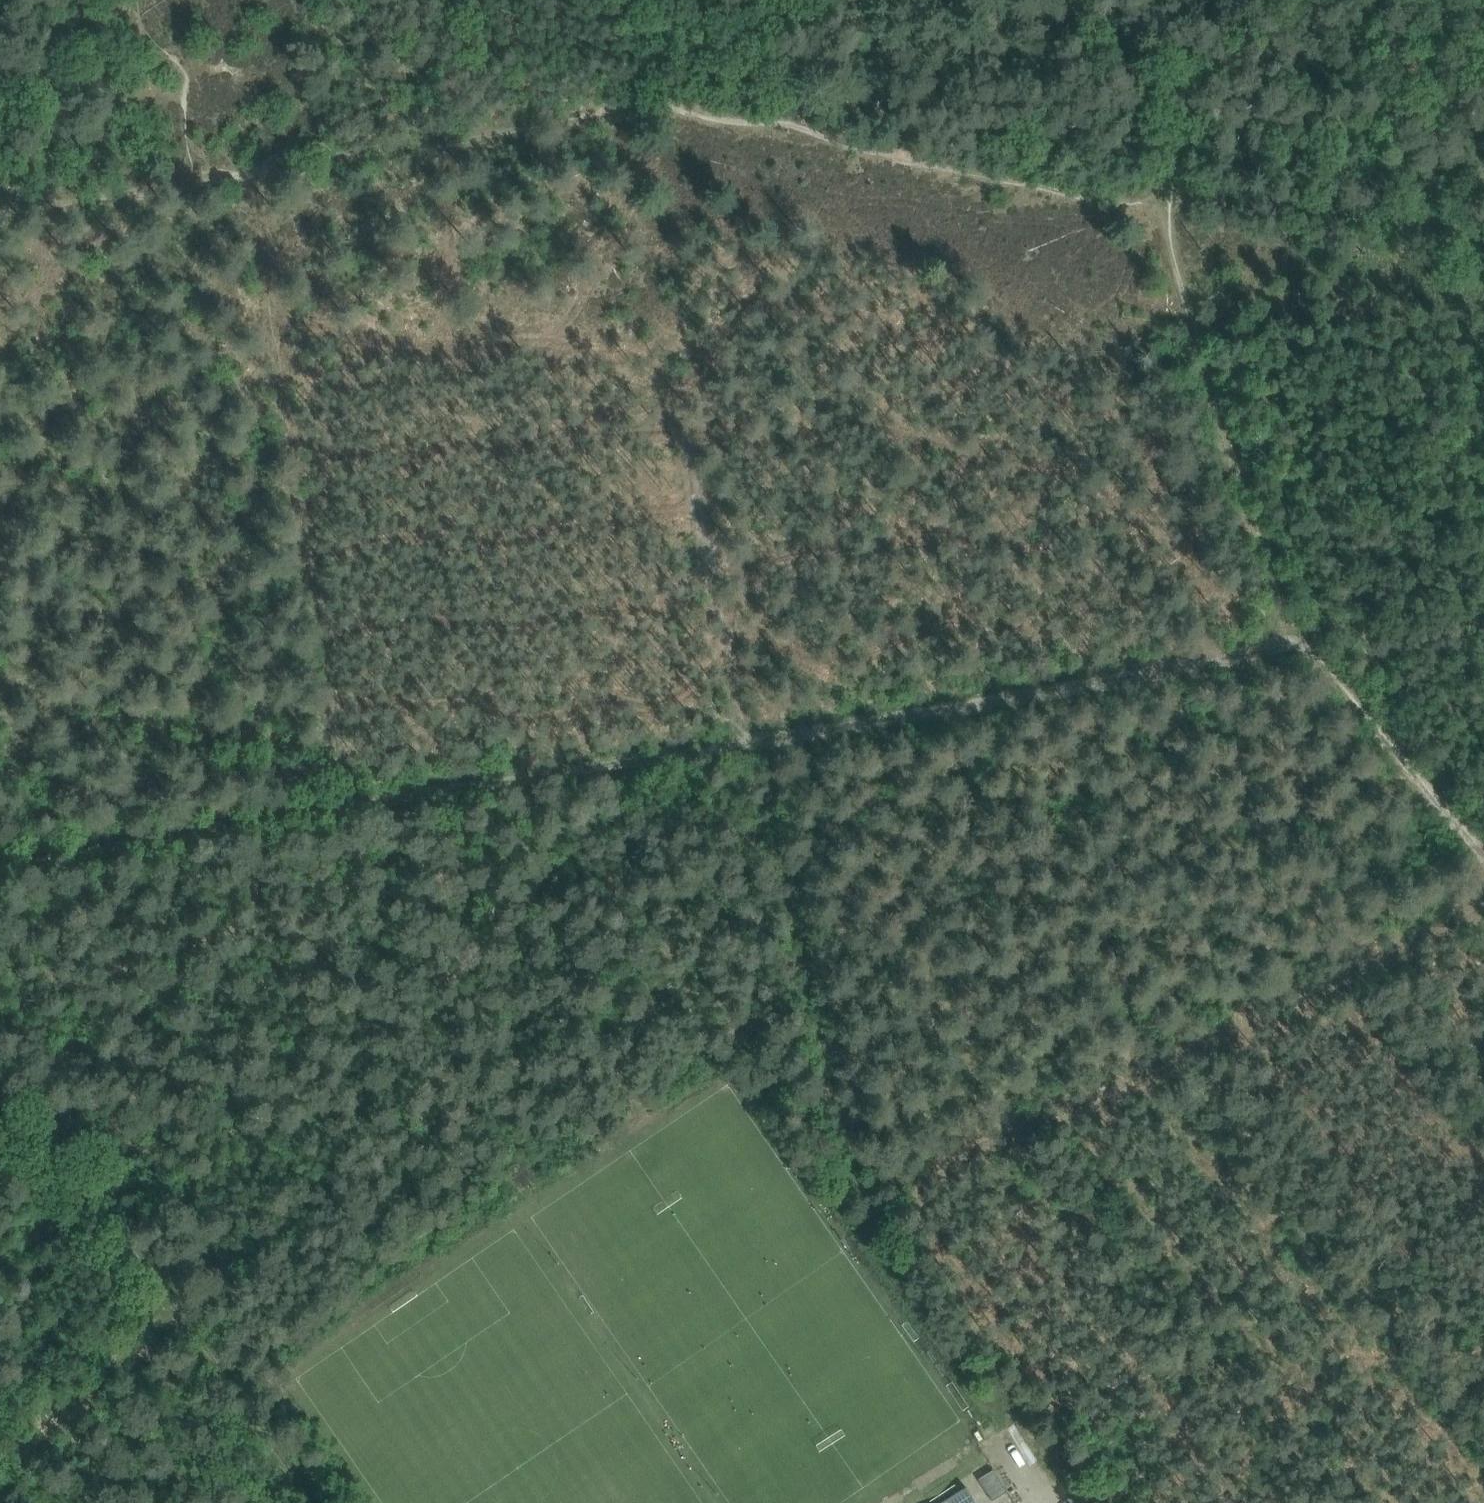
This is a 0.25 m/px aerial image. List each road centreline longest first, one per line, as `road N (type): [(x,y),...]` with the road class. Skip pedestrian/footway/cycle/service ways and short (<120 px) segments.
road 1 (track): [(1320,653),(491,780),(0,868)]
road 2 (track): [(866,1182),(768,738)]
road 3 (track): [(1338,0),(1152,182),(1159,199)]
road 4 (track): [(163,1290),(306,1502)]
road 5 (track): [(163,1290),(0,1095)]
road 6 (track): [(0,1467),(163,1290)]

